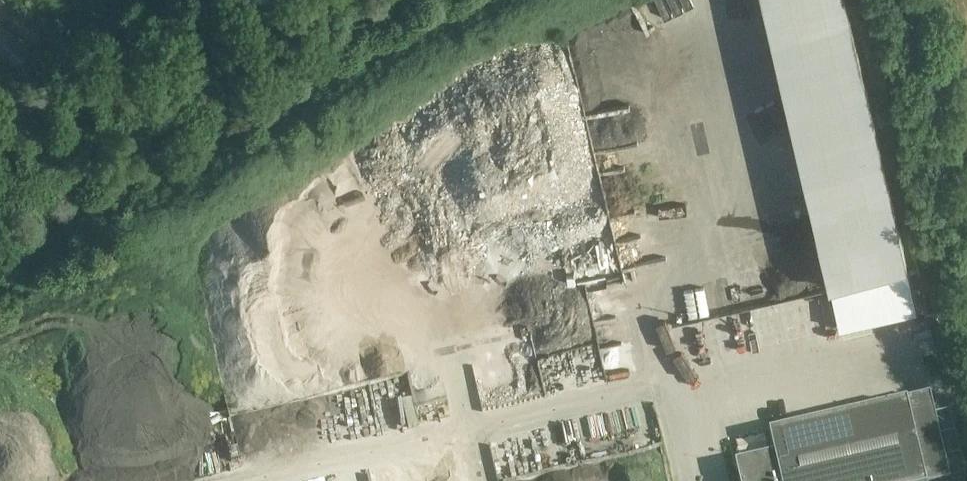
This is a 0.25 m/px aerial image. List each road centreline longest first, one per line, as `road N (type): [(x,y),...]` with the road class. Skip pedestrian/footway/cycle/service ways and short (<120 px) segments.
road 1 (unclassified): [(0,125),(223,0)]

